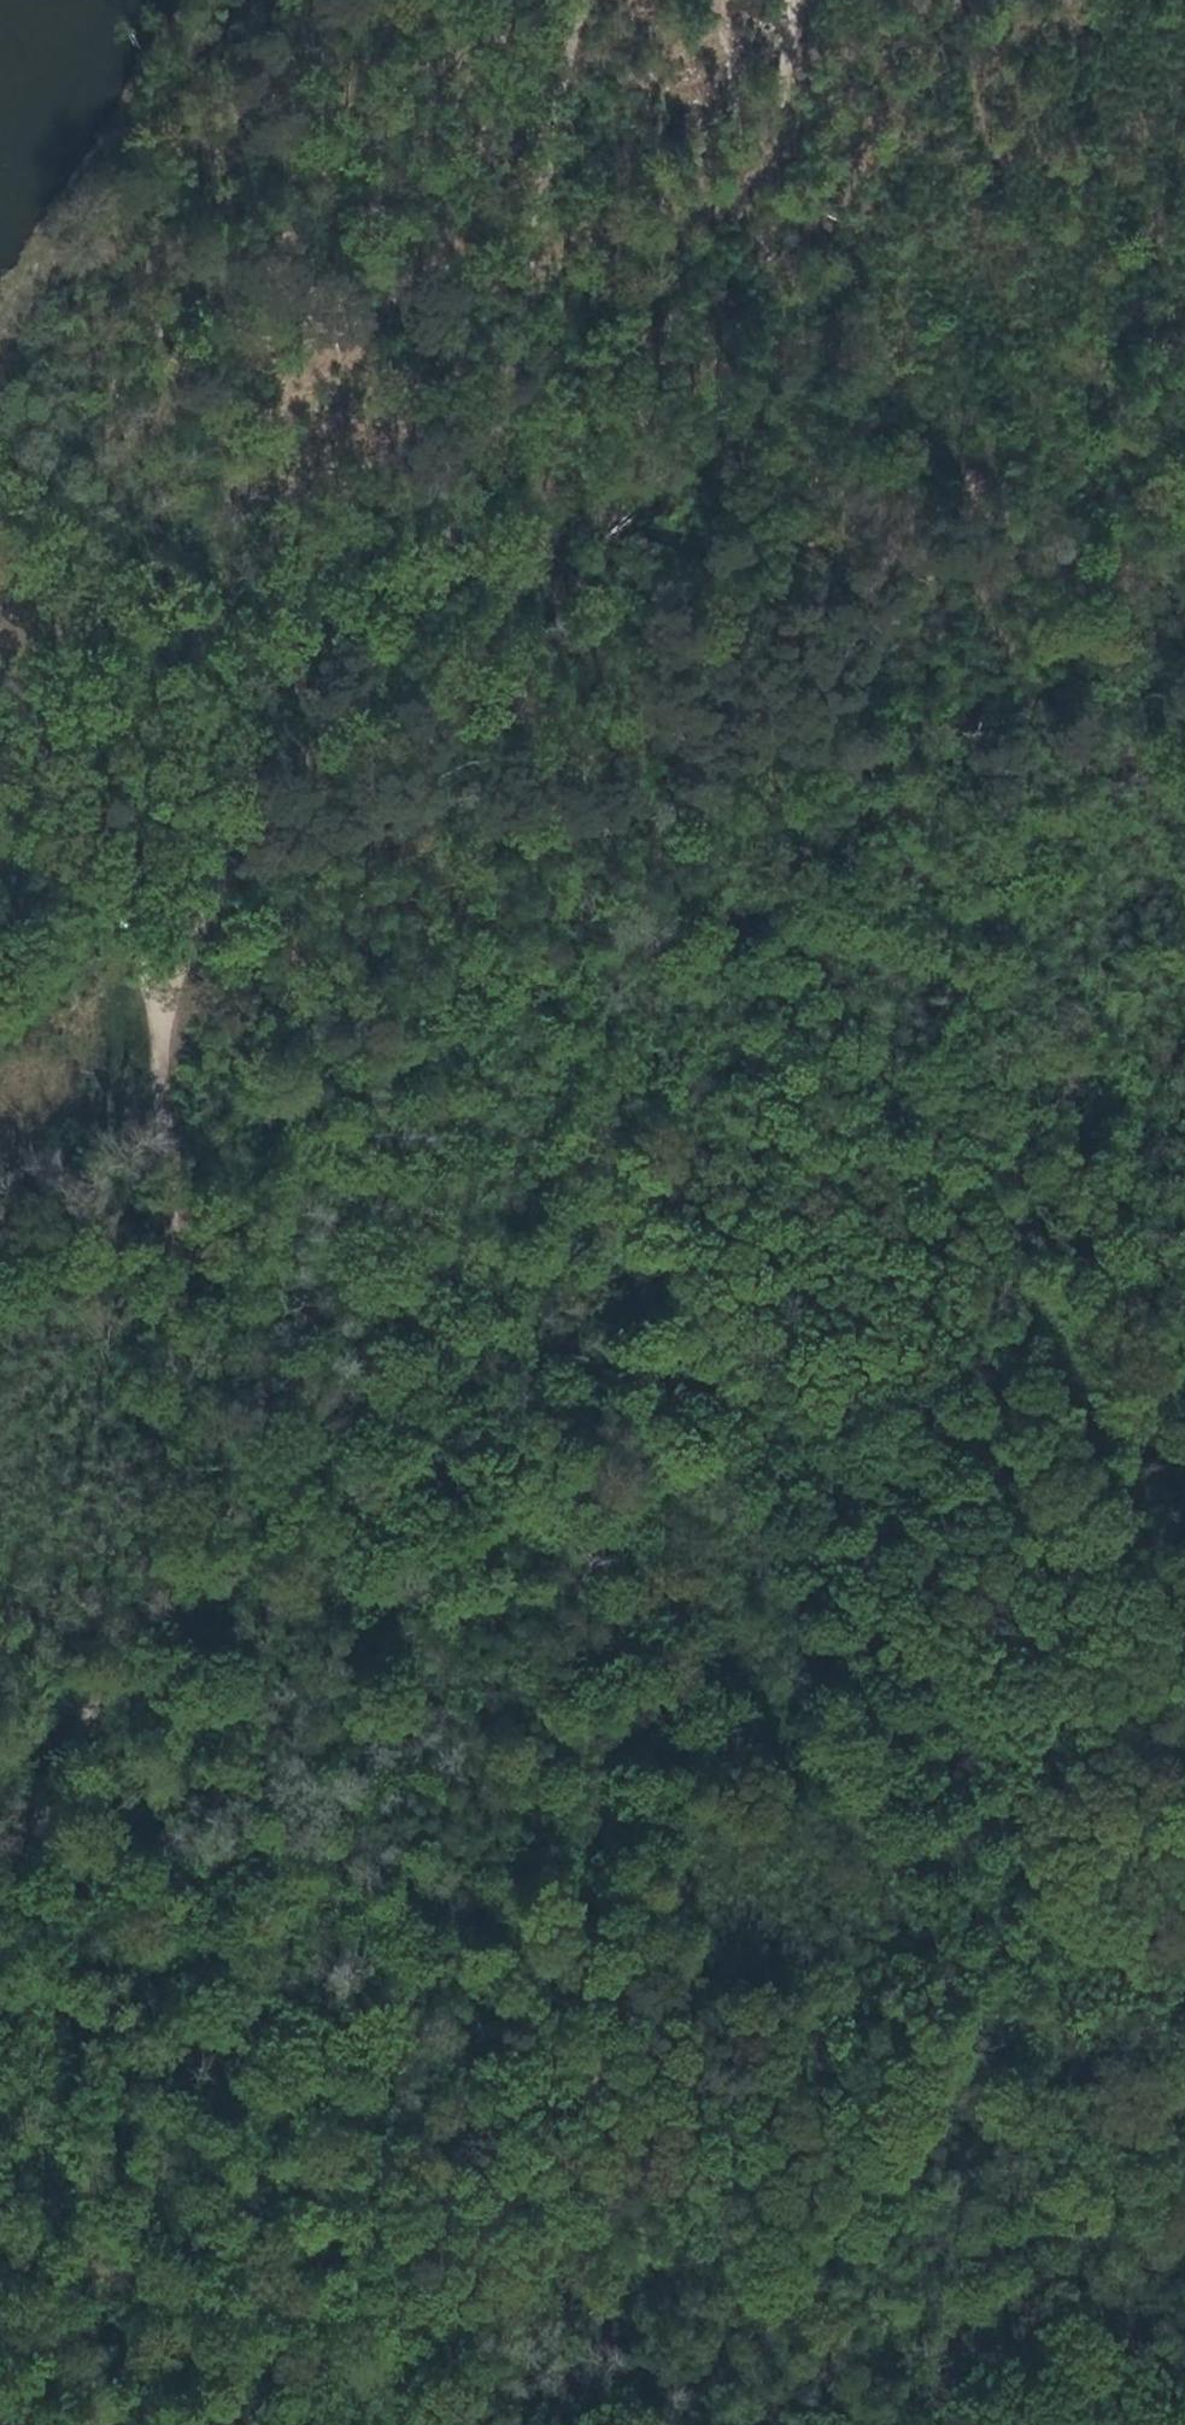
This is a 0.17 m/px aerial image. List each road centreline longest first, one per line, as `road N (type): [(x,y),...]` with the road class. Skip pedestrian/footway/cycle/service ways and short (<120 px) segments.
road 1 (track): [(588,0),(543,185),(520,369),(462,533),(389,691),(241,855),(156,1012),(163,1536),(178,1624),(389,2307),(404,2424)]
road 2 (track): [(787,0),(782,107),(744,188),(712,231)]

